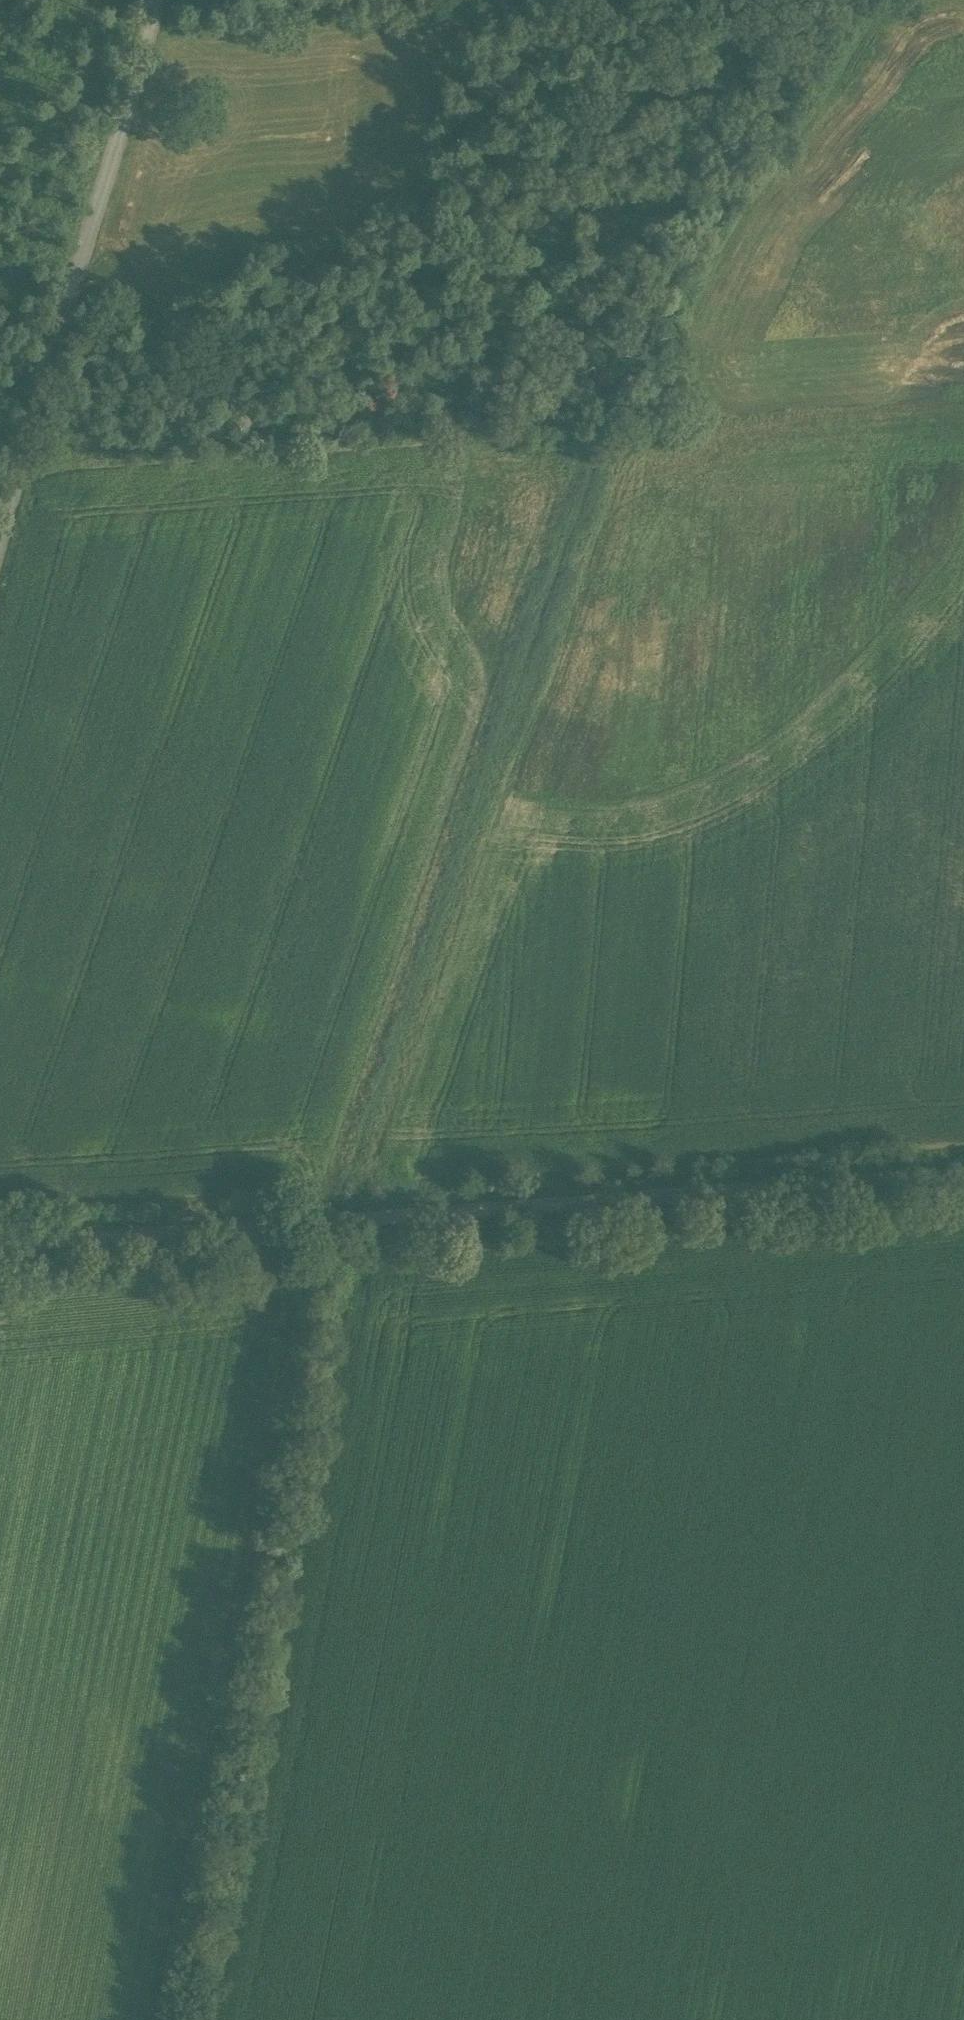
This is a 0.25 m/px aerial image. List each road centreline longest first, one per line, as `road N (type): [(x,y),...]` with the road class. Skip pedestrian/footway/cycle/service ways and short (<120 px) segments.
road 1 (unclassified): [(963,1176),(0,1245)]
road 2 (track): [(151,0),(0,517)]

